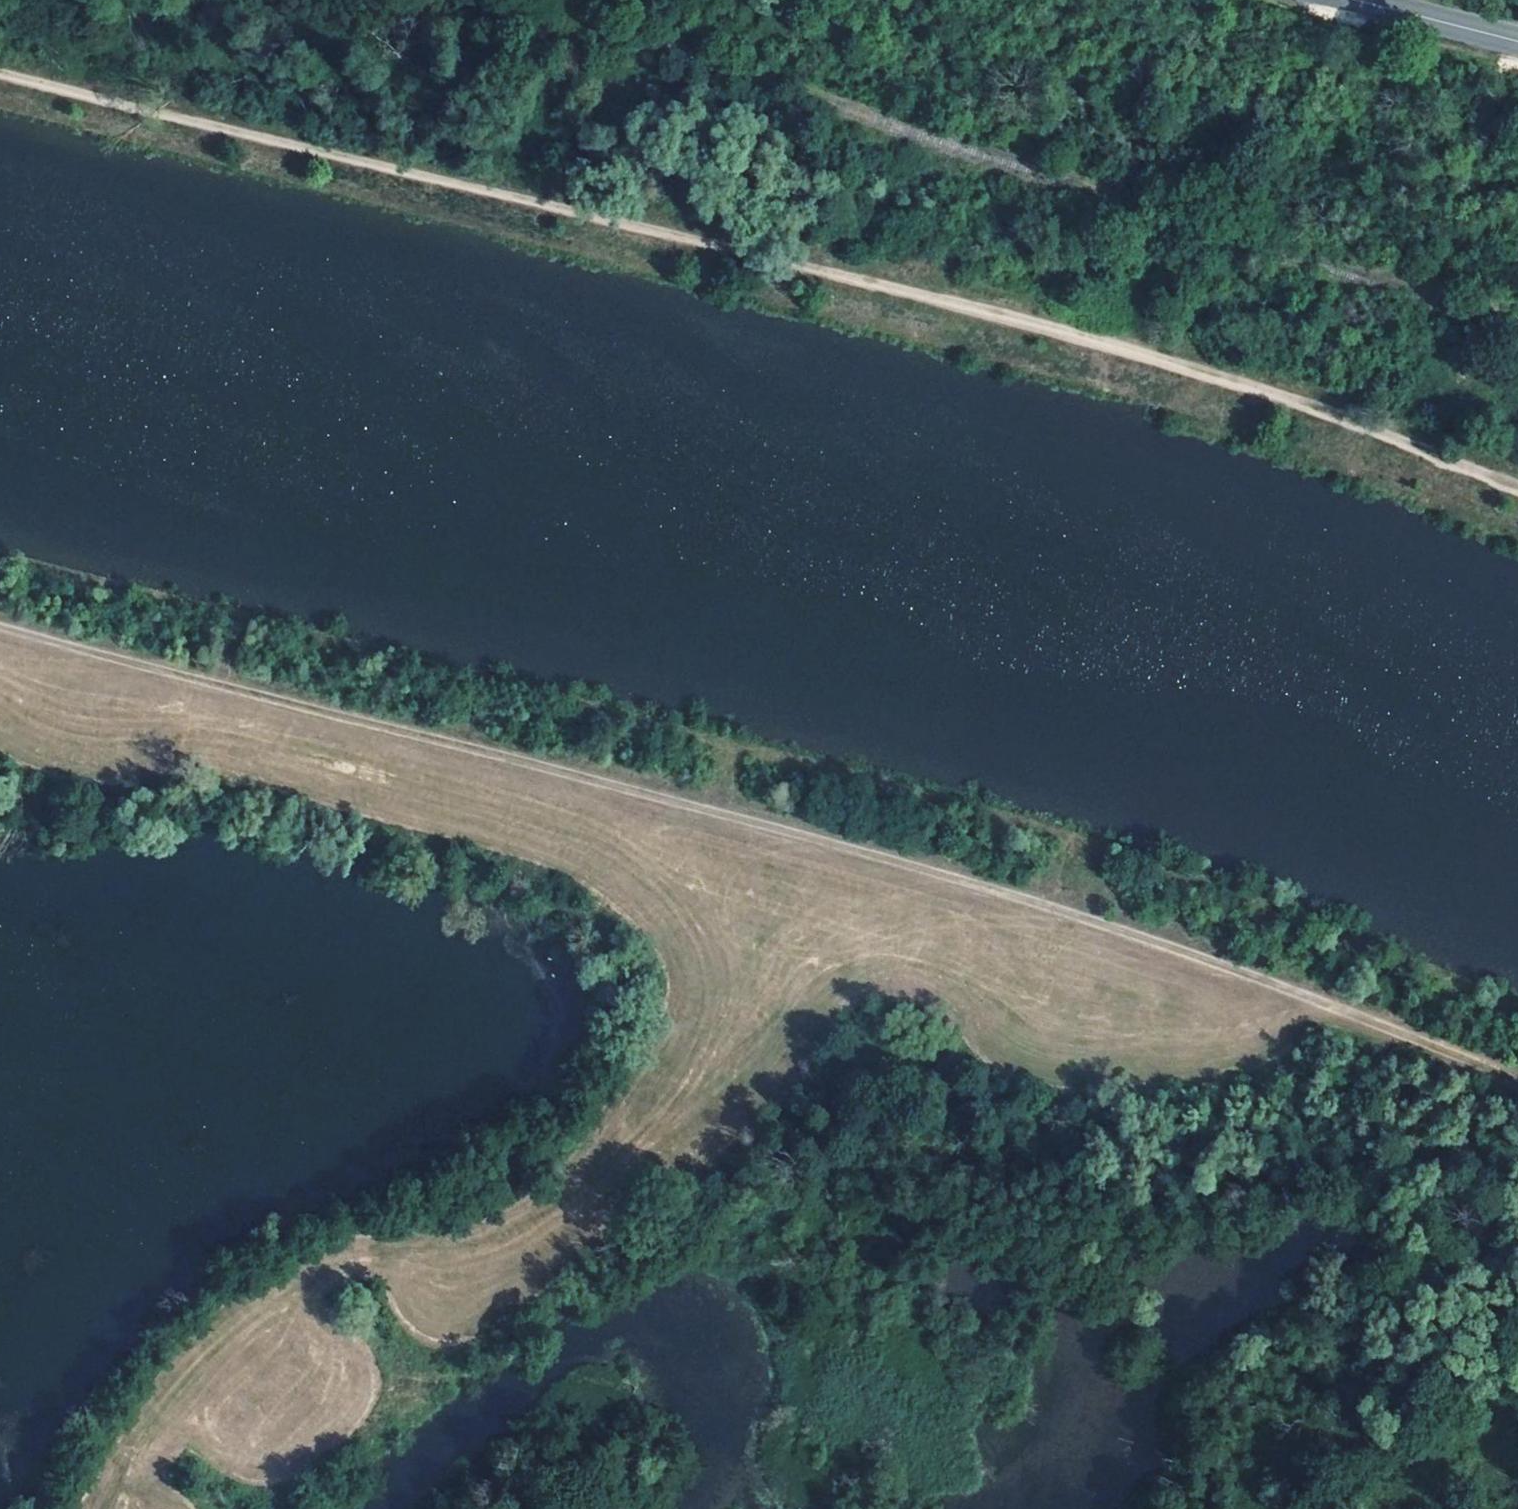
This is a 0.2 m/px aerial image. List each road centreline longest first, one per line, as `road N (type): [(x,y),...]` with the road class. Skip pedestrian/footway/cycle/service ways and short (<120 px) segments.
road 1 (track): [(1517,1084),(1262,972),(975,883),(0,634)]
road 2 (track): [(1517,489),(1321,409),(1158,357),(0,74)]
road 3 (secondary): [(1362,0),(1517,41)]

